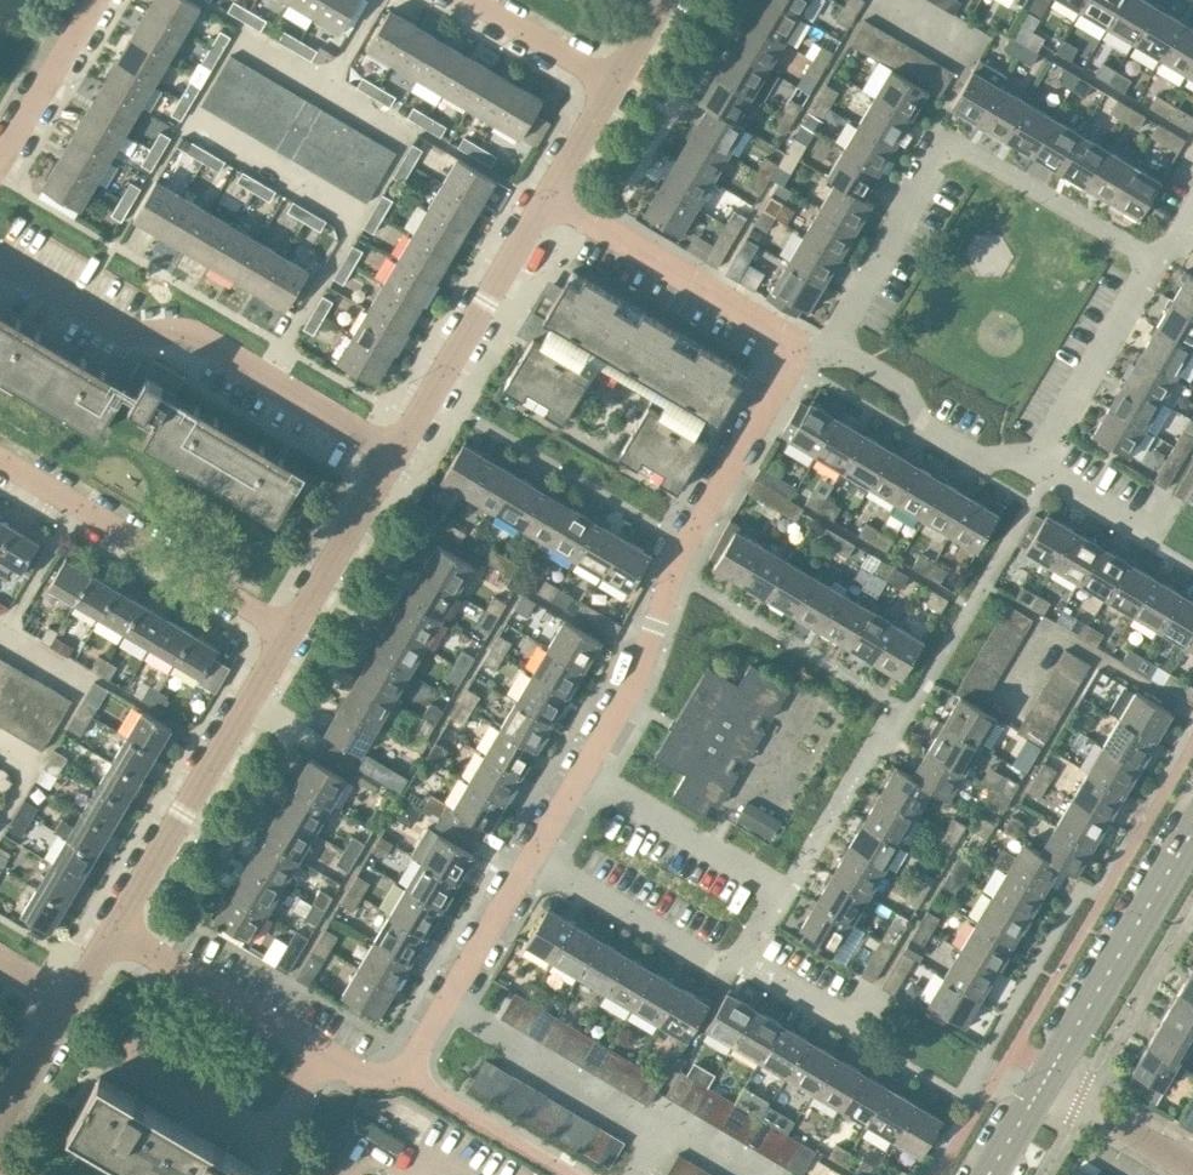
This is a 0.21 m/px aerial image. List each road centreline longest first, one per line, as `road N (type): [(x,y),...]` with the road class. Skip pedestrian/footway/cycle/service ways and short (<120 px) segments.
road 1 (residential): [(831,343),(942,139),(1156,258)]
road 2 (residential): [(586,769),(638,685),(689,533),(778,399),(787,354)]
road 3 (residential): [(400,449),(194,332),(112,326),(0,258)]
road 4 (residential): [(113,926),(288,633)]
road 5 (residential): [(0,460),(288,633)]
road 6 (residential): [(586,769),(780,885),(735,957)]
road 7 (residential): [(400,449),(551,199)]
road 8 (residential): [(787,354),(768,327),(551,199)]
road 9 (tertiary): [(1192,832),(1049,1073)]
road 10 (residential): [(114,1050),(266,1137),(321,1053)]
road 11 (residential): [(831,343),(906,388),(927,434),(987,466),(1043,455)]
road 12 (residential): [(400,1074),(531,861)]
road 13 (residential): [(735,957),(723,977),(531,861)]
road 14 (residential): [(321,1053),(113,926)]
road 15 (residential): [(1043,455),(1156,258)]
road 16 (residential): [(288,633),(400,449)]
road 17 (residential): [(566,1174),(400,1074)]
road 18 (residential): [(0,164),(96,0)]
road 19 (residential): [(471,0),(617,86)]
road 20 (residential): [(1043,455),(1050,475),(1154,537),(1160,549)]
road 21 (residential): [(735,957),(856,1026)]
road 22 (residential): [(0,1119),(68,1001)]
road 23 (residential): [(551,199),(617,86)]
road 24 (residential): [(1192,1159),(1082,1093)]

